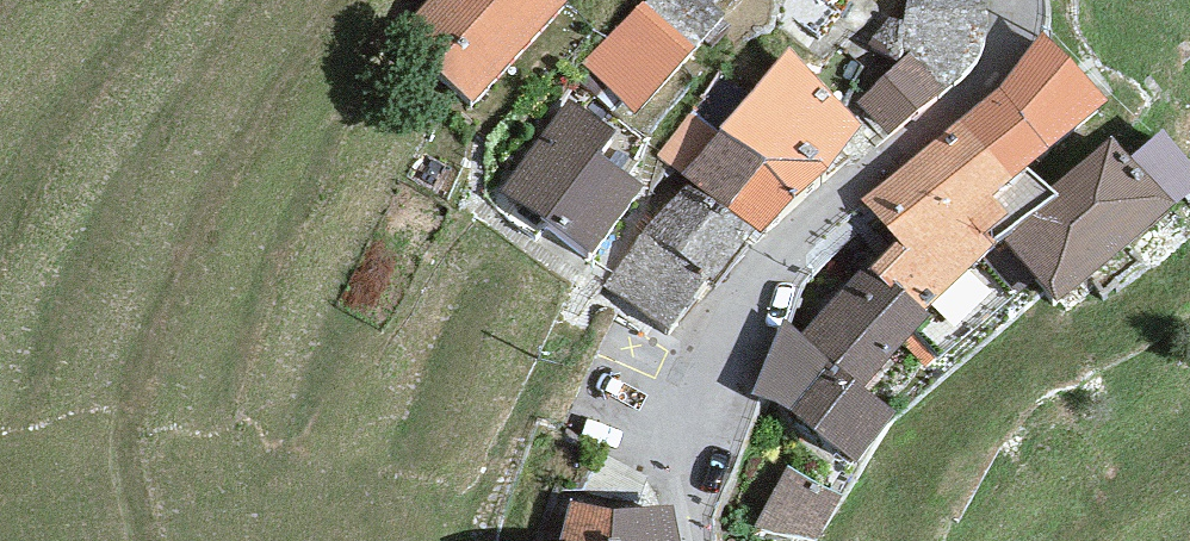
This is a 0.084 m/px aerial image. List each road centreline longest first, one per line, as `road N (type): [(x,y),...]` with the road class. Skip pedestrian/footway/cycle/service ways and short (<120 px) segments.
road 1 (unclassified): [(675,446),(742,310),(778,259),(989,83),(1012,0)]
road 2 (track): [(143,540),(128,453),(134,402)]

